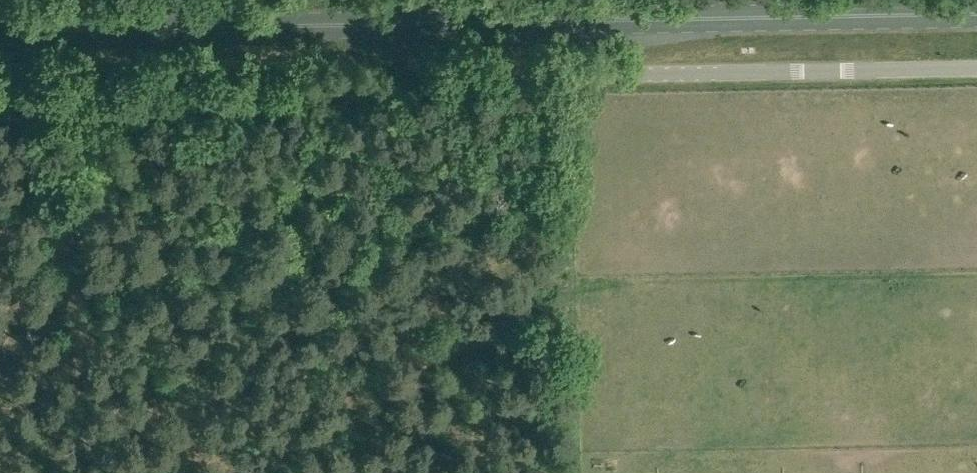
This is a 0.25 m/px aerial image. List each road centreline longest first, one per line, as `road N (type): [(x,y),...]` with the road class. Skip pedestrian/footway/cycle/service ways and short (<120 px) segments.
road 1 (unclassified): [(18,93),(976,70)]
road 2 (primary): [(18,37),(976,17)]

